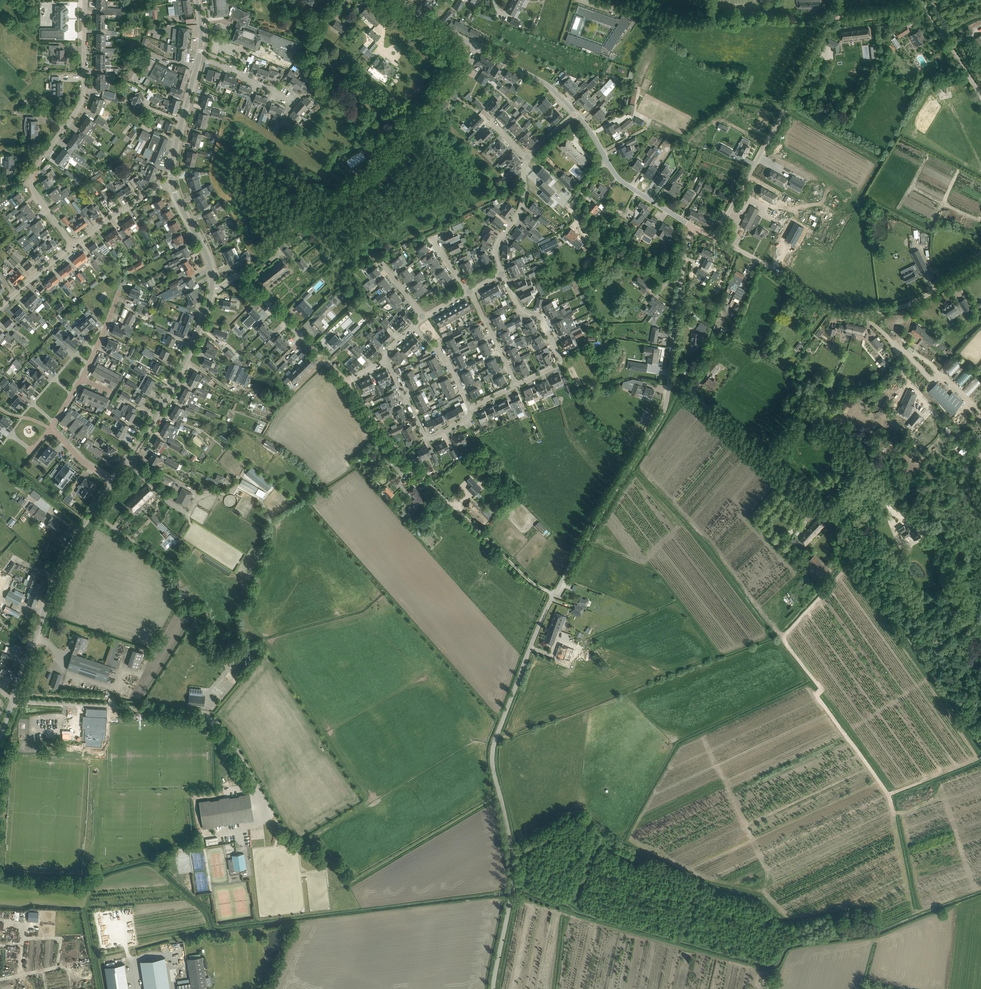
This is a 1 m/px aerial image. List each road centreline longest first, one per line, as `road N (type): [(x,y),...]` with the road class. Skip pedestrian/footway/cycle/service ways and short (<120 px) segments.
road 1 (unclassified): [(493,988),(514,872),(495,776),(496,738),(543,615),(658,421),(670,379)]
road 2 (track): [(621,0),(688,21),(928,11)]
road 3 (track): [(555,595),(520,572),(412,464),(345,381)]
road 4 (unclassified): [(271,801),(211,718),(14,701)]
road 5 (tertiary): [(980,262),(915,302),(849,316),(717,238)]
road 6 (track): [(980,745),(857,562),(862,544),(835,520)]
road 7 (residential): [(73,245),(31,184),(82,99),(85,0)]
road 8 (unclassified): [(717,238),(824,36),(834,0)]
road 9 (tertiary): [(14,701),(65,556),(113,482)]
road 10 (tertiary): [(113,482),(186,360),(211,289)]
road 11 (tertiary): [(576,112),(534,76),(393,0)]
road 12 (residential): [(503,274),(517,307),(541,318),(560,359),(516,386)]
road 13 (unclassified): [(790,480),(670,379)]
road 14 (unclassified): [(670,379),(686,249),(695,228)]
road 15 (residential): [(324,360),(244,279),(211,289)]
road 16 (residential): [(471,409),(464,422),(426,436),(387,363)]
road 17 (tertiary): [(171,183),(199,58)]
road 18 (residential): [(503,274),(496,249),(520,212),(528,158)]

